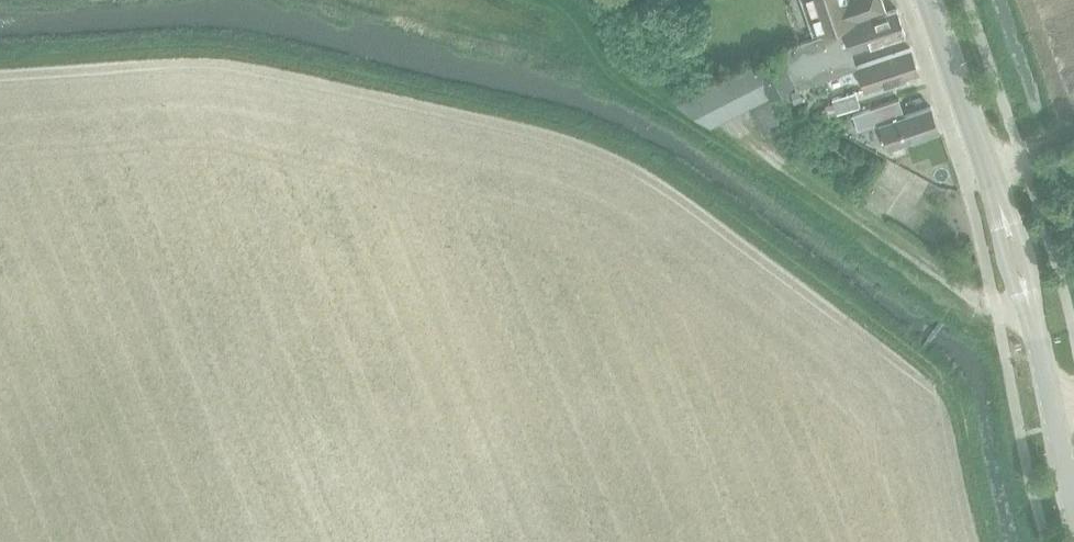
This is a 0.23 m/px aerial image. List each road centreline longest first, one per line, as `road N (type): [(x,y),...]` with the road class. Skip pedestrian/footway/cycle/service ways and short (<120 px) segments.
road 1 (tertiary): [(999,201),(929,0)]
road 2 (tertiary): [(1073,500),(1032,310)]

